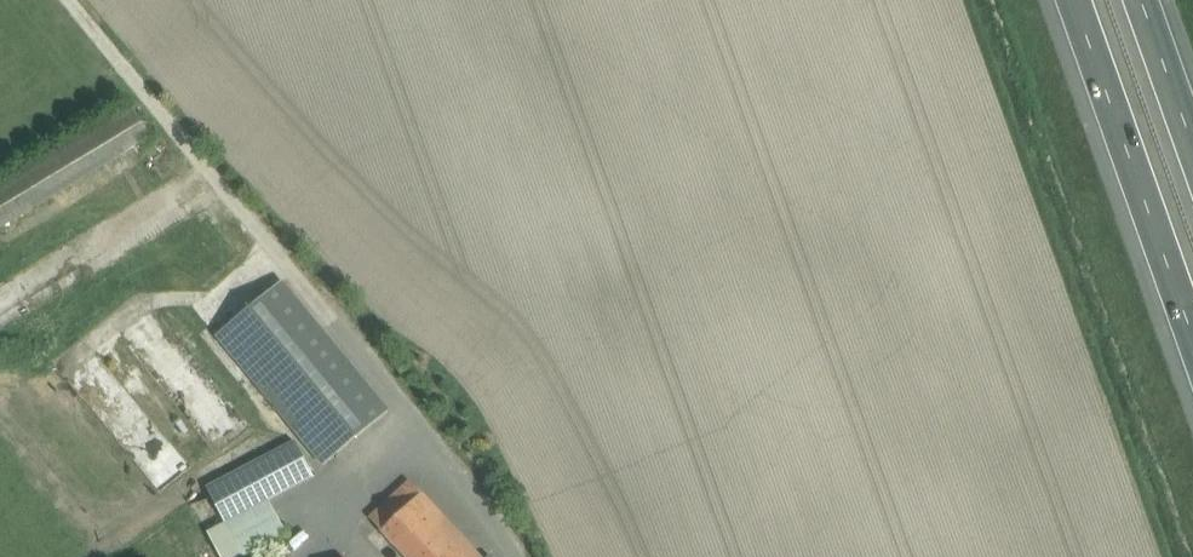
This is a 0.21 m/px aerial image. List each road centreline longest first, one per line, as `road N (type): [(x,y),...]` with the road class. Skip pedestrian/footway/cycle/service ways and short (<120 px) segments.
road 1 (track): [(344,338),(70,0)]
road 2 (motorway): [(1075,0),(1192,333)]
road 3 (motorway): [(1192,150),(1140,0)]

